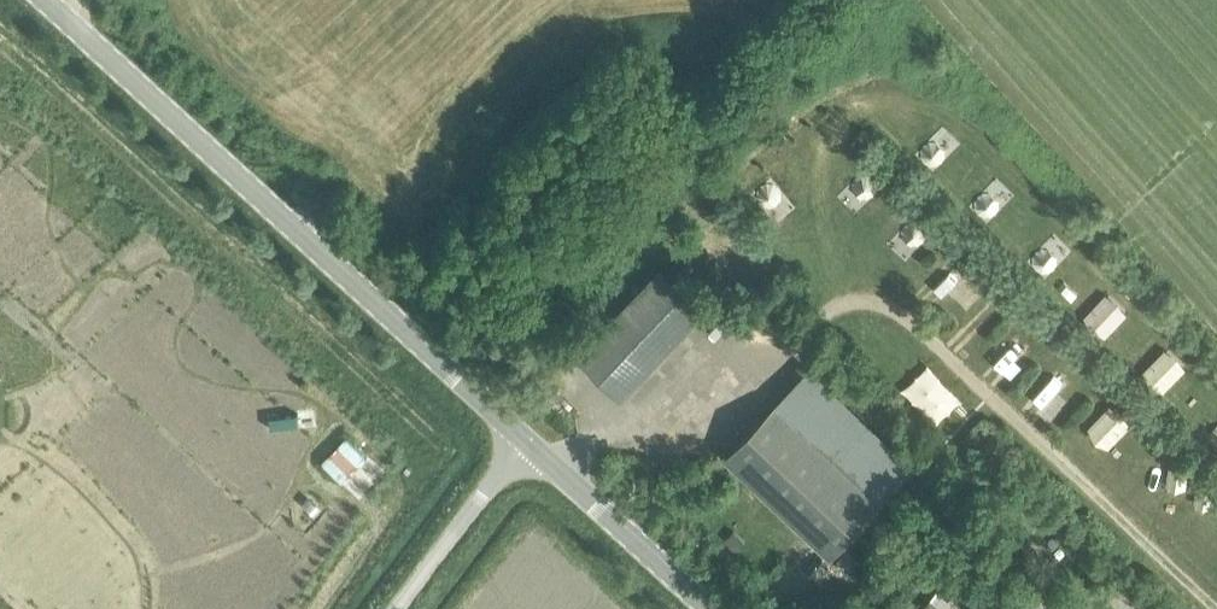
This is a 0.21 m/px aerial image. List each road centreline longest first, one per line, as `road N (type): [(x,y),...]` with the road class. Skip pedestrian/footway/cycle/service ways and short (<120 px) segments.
road 1 (tertiary): [(523,434),(42,0)]
road 2 (tertiary): [(713,608),(523,434)]
road 3 (unclassified): [(394,608),(523,434)]

